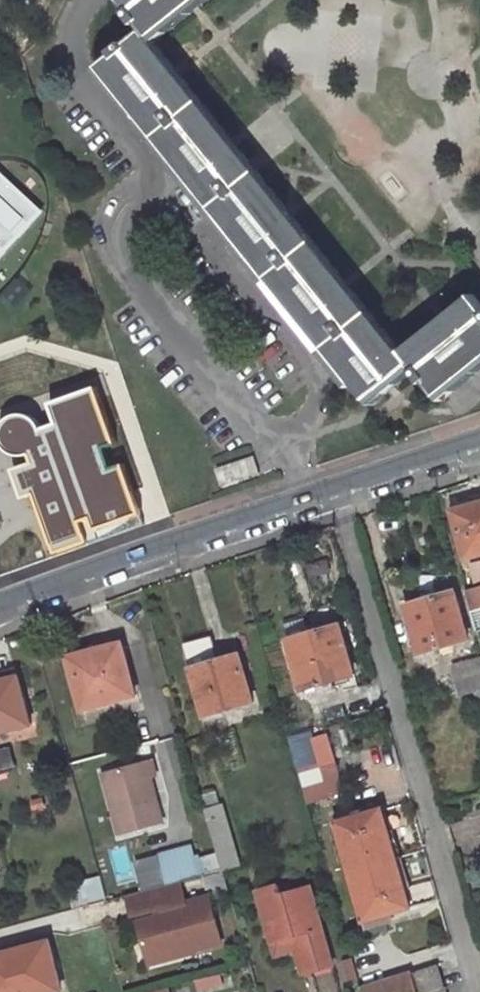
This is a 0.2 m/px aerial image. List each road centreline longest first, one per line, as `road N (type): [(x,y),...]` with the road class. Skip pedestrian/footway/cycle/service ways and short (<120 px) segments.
road 1 (residential): [(336,488),(478,991)]
road 2 (unclassified): [(336,488),(0,602)]
road 3 (unclassified): [(479,440),(336,488)]

